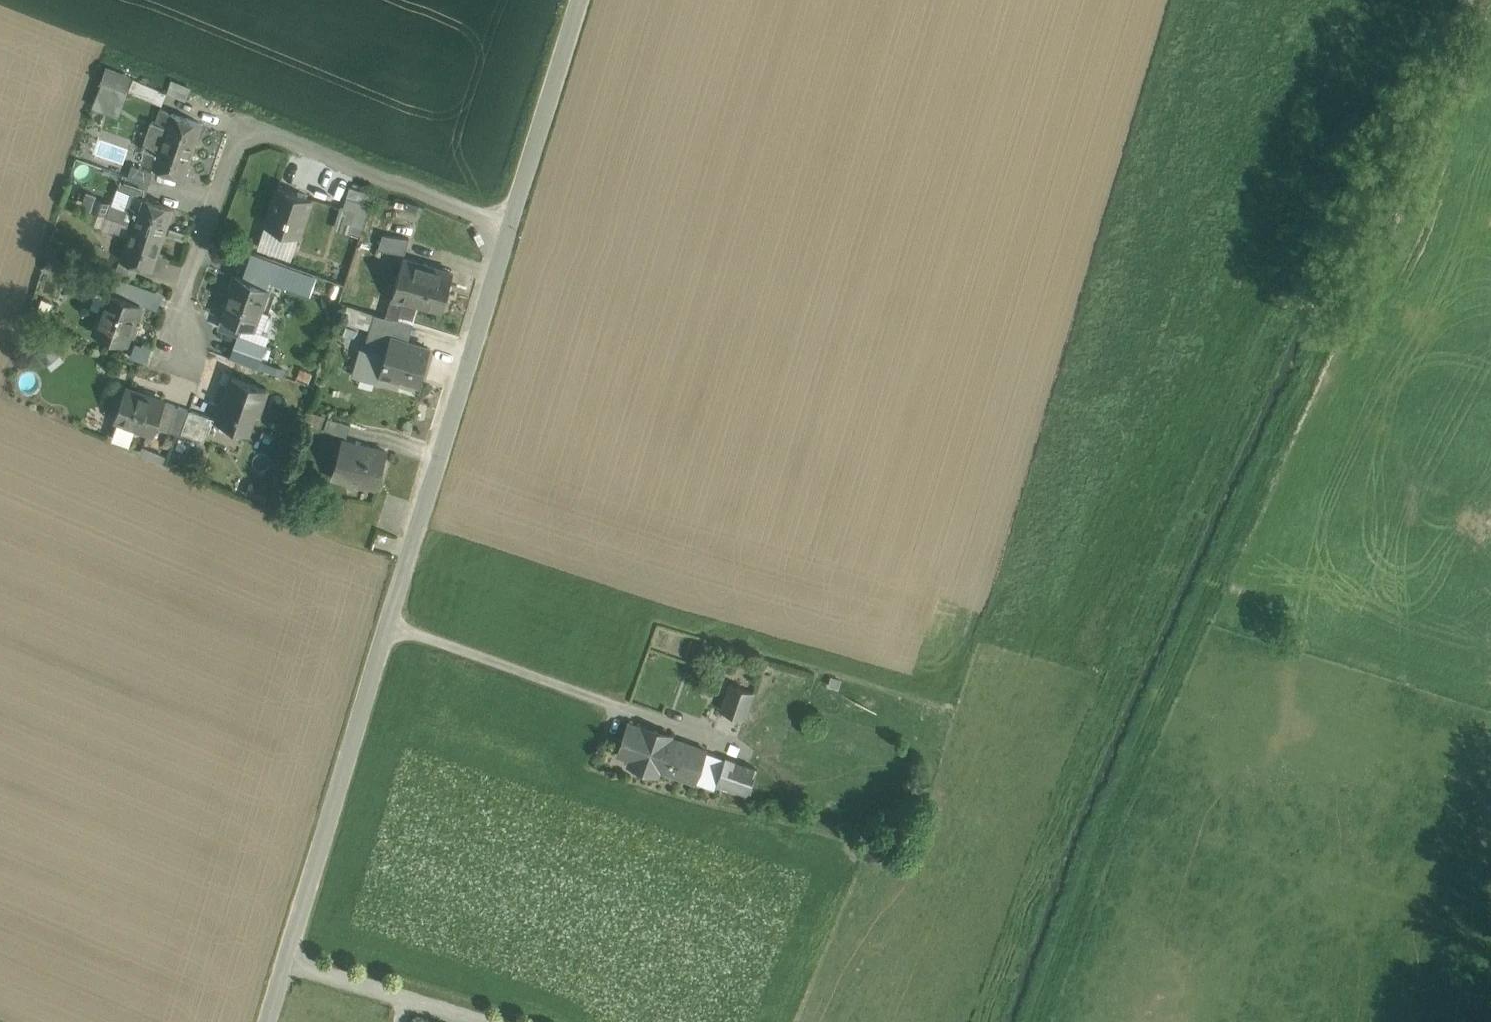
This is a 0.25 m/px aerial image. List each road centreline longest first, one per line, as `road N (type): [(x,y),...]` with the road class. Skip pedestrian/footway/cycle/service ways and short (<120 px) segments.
road 1 (unclassified): [(269,1021),(512,228)]
road 2 (residential): [(512,228),(278,133),(255,133),(236,143),(184,293),(181,341)]
road 3 (unclassified): [(512,228),(581,0)]

